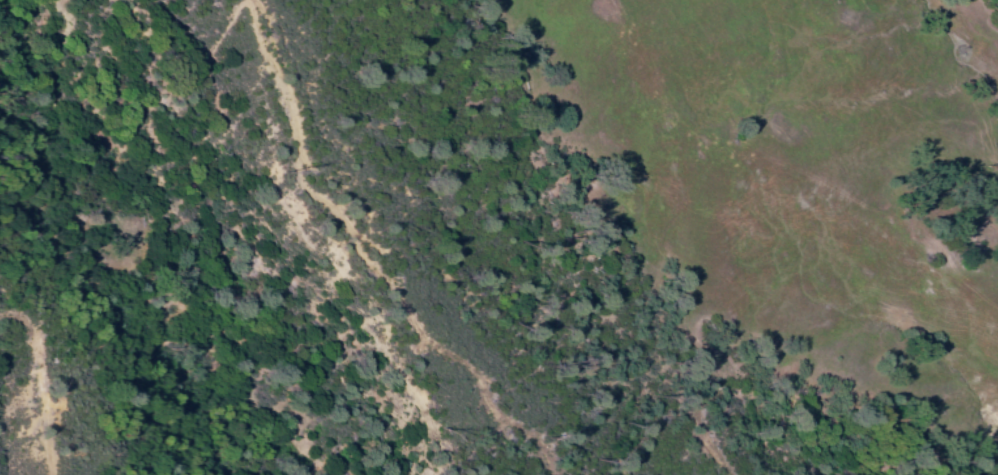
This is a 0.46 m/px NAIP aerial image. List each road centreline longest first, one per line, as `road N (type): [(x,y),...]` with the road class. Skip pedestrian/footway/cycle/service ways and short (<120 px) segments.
road 1 (residential): [(583,474),(587,445),(578,423),(456,281),(348,230),(310,191),(262,0)]

